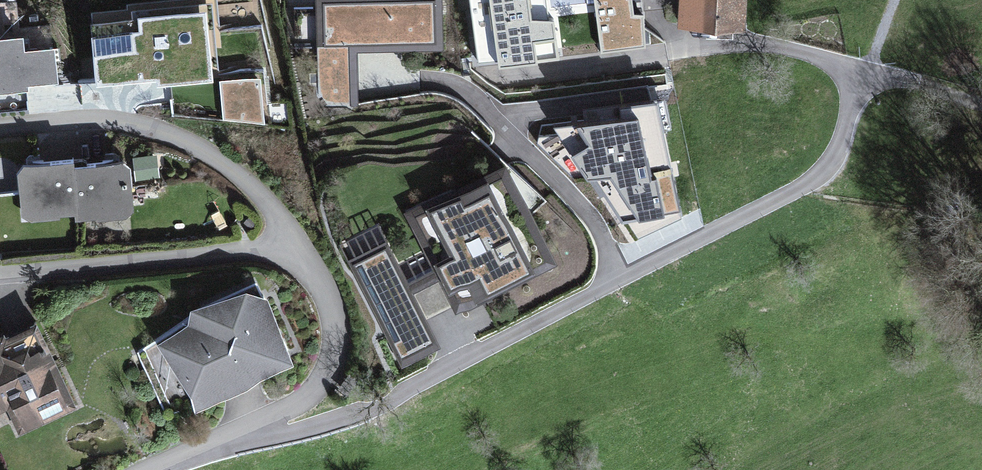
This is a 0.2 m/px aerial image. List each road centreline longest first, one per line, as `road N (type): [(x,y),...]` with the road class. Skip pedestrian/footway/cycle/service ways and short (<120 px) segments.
road 1 (residential): [(298,247),(244,178),(162,130),(115,118),(0,124)]
road 2 (residential): [(154,469),(297,403),(323,380),(335,325),(298,247)]
road 3 (residential): [(298,247),(0,273)]

